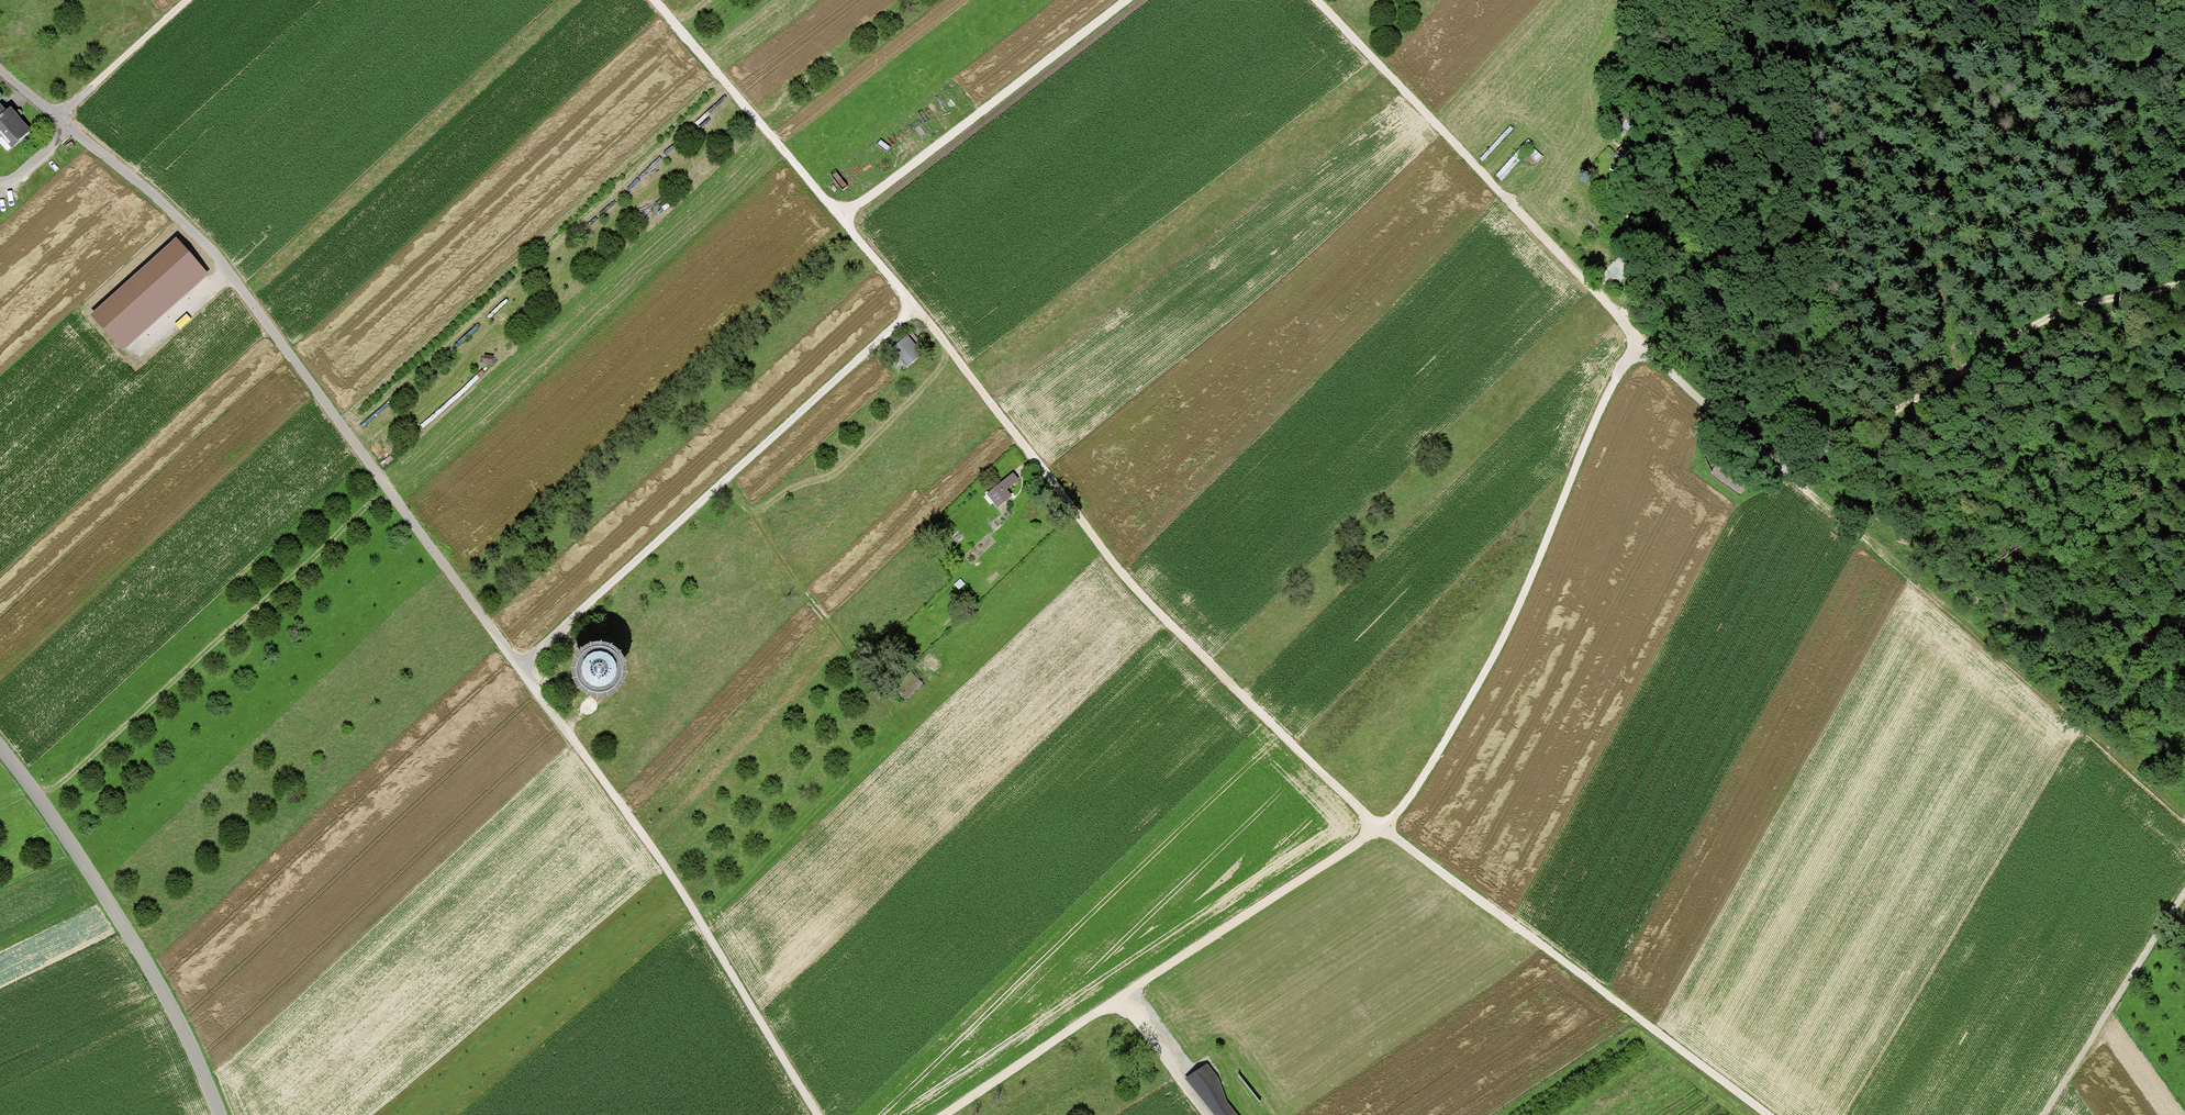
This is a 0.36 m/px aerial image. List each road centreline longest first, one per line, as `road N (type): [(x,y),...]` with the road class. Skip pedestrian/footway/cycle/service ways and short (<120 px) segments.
road 1 (track): [(659,0),(843,216),(1148,603),(1377,829),(1764,1114)]
road 2 (track): [(1641,342),(1598,410),(1522,598),(1410,796),(1377,829),(942,1114)]
road 3 (track): [(1641,342),(2184,825)]
road 4 (track): [(59,117),(210,250),(522,666)]
road 5 (track): [(522,666),(686,896),(817,1114)]
road 6 (track): [(522,666),(914,308)]
road 7 (track): [(1319,0),(1641,342)]
road 8 (track): [(2184,284),(2106,300),(2019,334),(1785,471)]
road 9 (tertiary): [(0,749),(125,926),(219,1114)]
road 10 (track): [(1127,0),(843,216)]
road 11 (track): [(721,481),(905,707)]
road 12 (track): [(2184,894),(2045,1114)]
road 13 (track): [(189,0),(59,117)]
road 14 (track): [(1210,1114),(1126,994)]

